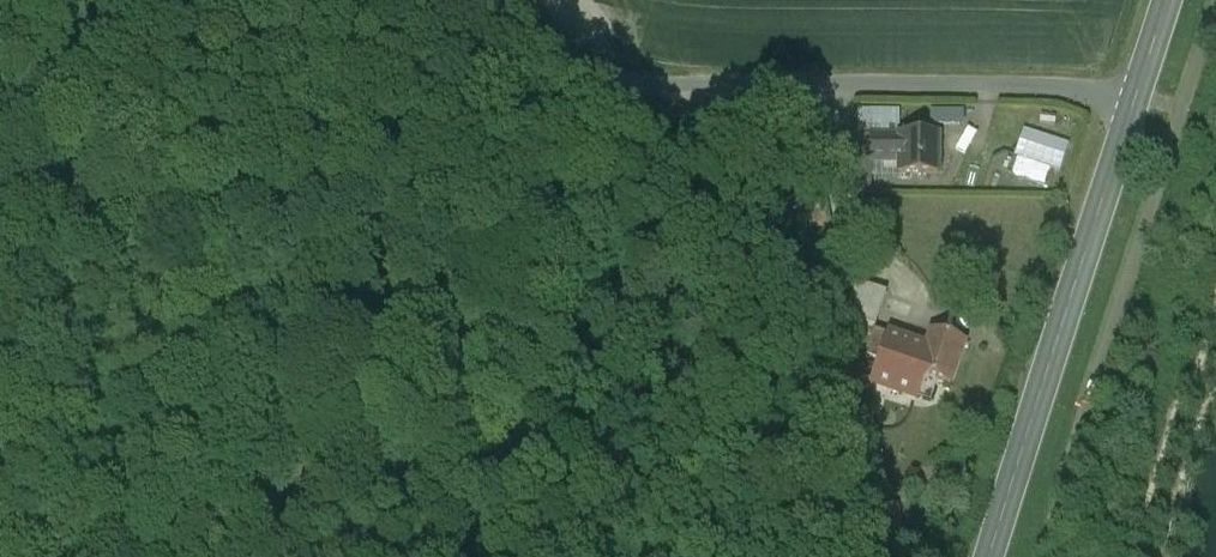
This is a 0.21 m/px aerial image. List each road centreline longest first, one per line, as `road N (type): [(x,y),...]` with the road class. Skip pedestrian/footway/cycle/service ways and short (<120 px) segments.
road 1 (track): [(0,216),(613,221),(653,202),(695,132),(700,86)]
road 2 (unclassified): [(515,0),(546,41),(581,67),(653,86),(1134,97)]
road 3 (secondary): [(989,556),(1134,97)]

